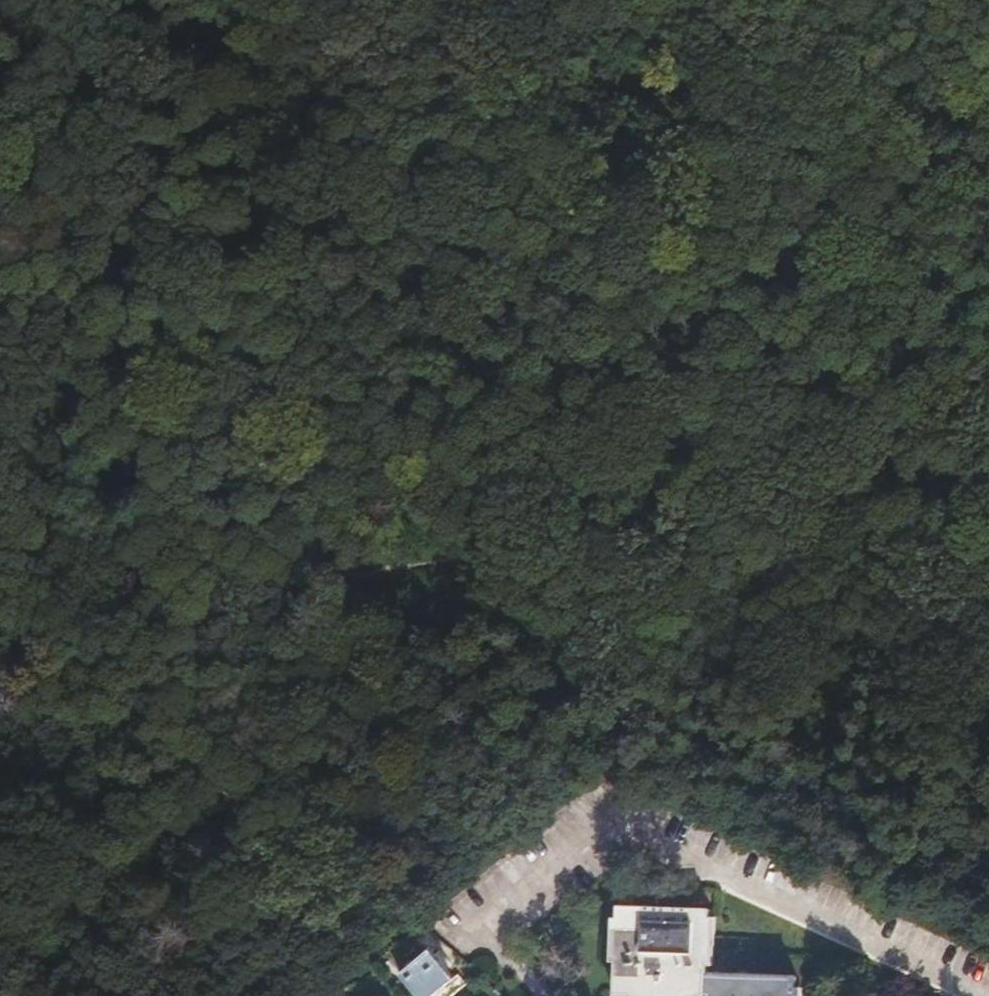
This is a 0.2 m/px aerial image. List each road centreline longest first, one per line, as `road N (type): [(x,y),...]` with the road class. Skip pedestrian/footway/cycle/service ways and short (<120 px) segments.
road 1 (track): [(376,0),(853,516)]
road 2 (track): [(853,516),(988,659)]

